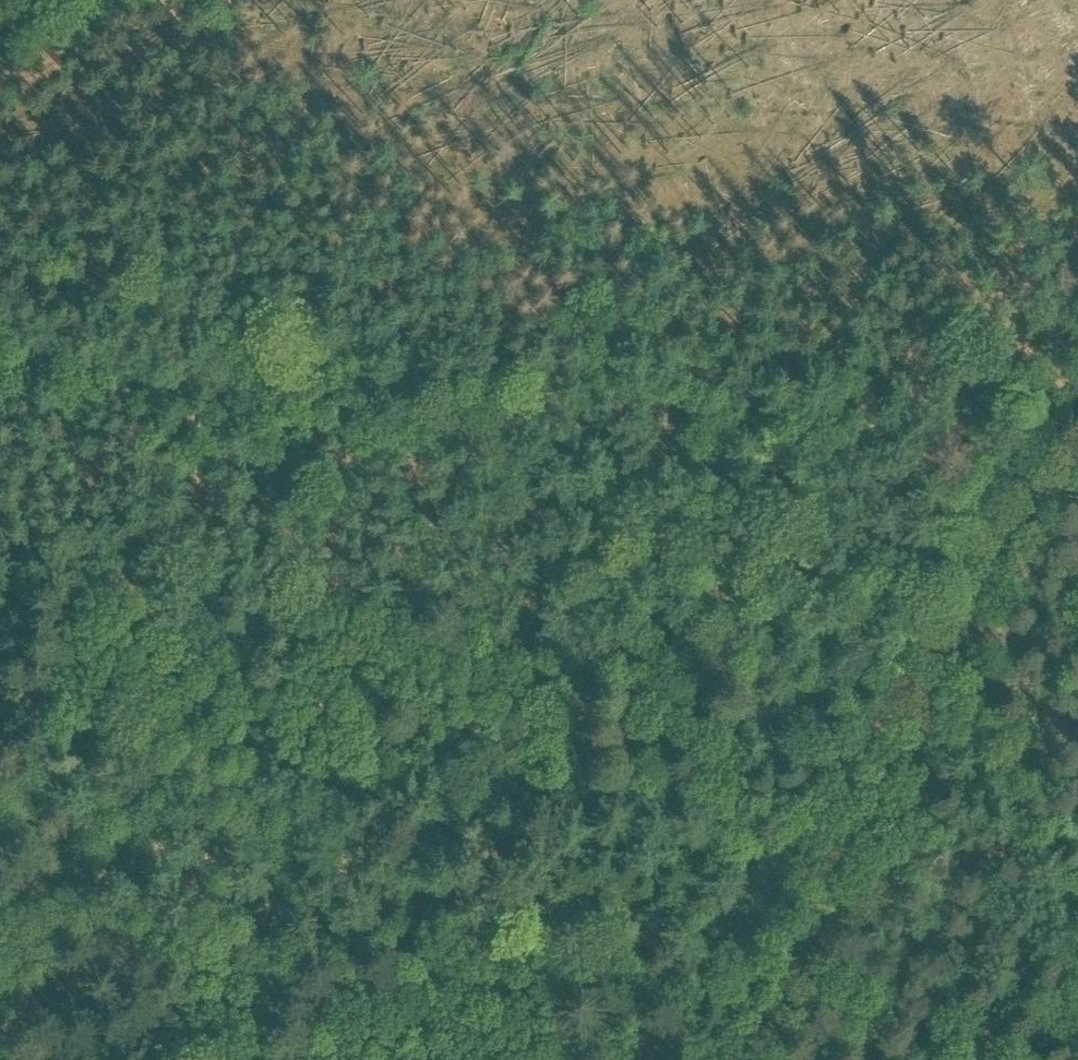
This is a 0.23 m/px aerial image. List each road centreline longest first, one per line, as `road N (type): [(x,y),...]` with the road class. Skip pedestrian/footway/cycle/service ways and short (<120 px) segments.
road 1 (track): [(750,1059),(1077,395)]
road 2 (track): [(0,86),(162,0)]

